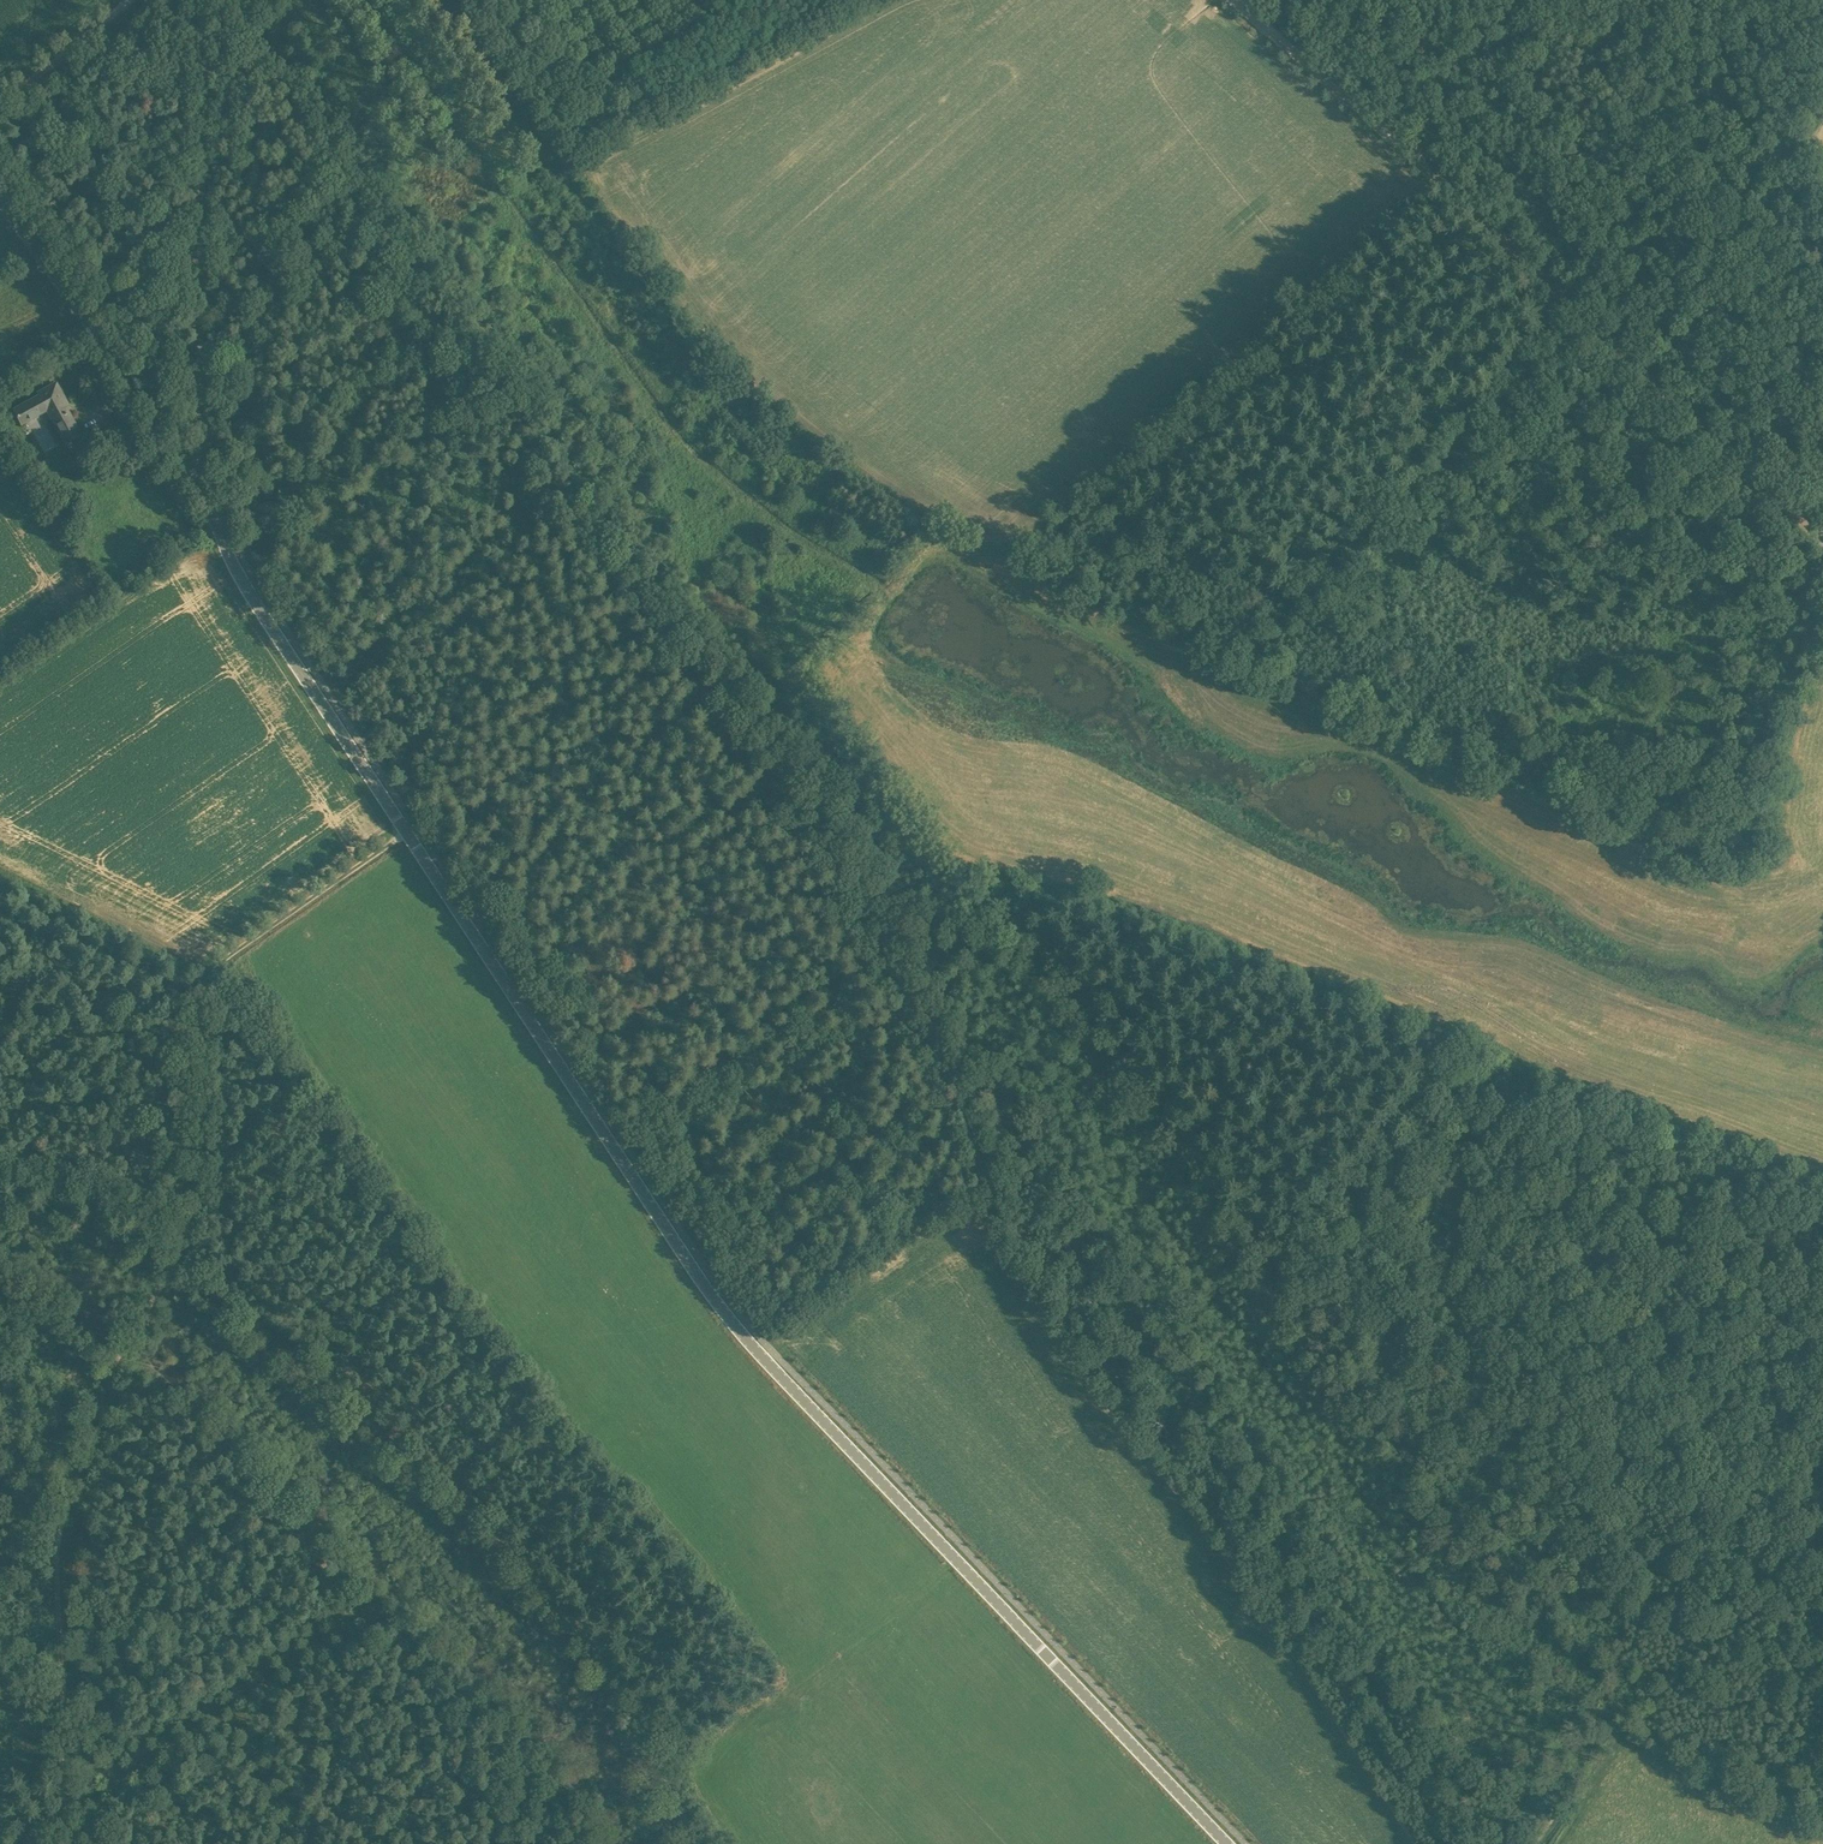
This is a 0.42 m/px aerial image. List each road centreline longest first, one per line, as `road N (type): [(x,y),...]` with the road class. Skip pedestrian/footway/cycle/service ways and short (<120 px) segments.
road 1 (unclassified): [(1228,1843),(700,1280),(296,665),(187,474)]
road 2 (unclassified): [(1822,534),(1513,238),(1242,0)]
road 3 (track): [(60,1692),(61,1524),(114,1365),(192,1212)]
road 4 (unclassified): [(187,474),(198,457),(202,396),(204,0)]
road 5 (unclassified): [(187,474),(0,198)]
road 6 (track): [(192,1212),(201,1002),(218,963)]
road 7 (track): [(406,832),(218,963)]
road 8 (track): [(0,1160),(192,1212)]
road 9 (track): [(131,0),(0,99)]
road 10 (track): [(67,1843),(60,1692)]

